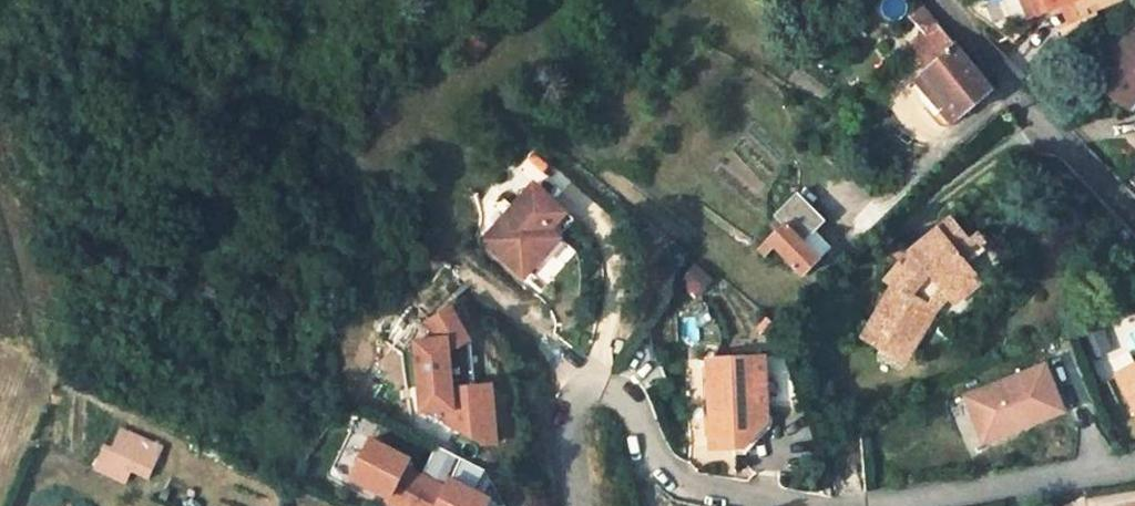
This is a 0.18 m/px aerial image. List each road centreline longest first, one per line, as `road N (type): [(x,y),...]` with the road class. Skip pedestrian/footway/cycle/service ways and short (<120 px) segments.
road 1 (residential): [(576,505),(566,420),(584,395),(614,393),(635,410),(661,466),(694,489),(777,505)]
road 2 (residential): [(934,0),(1030,118),(1134,217)]
road 3 (residential): [(881,505),(1134,469)]

